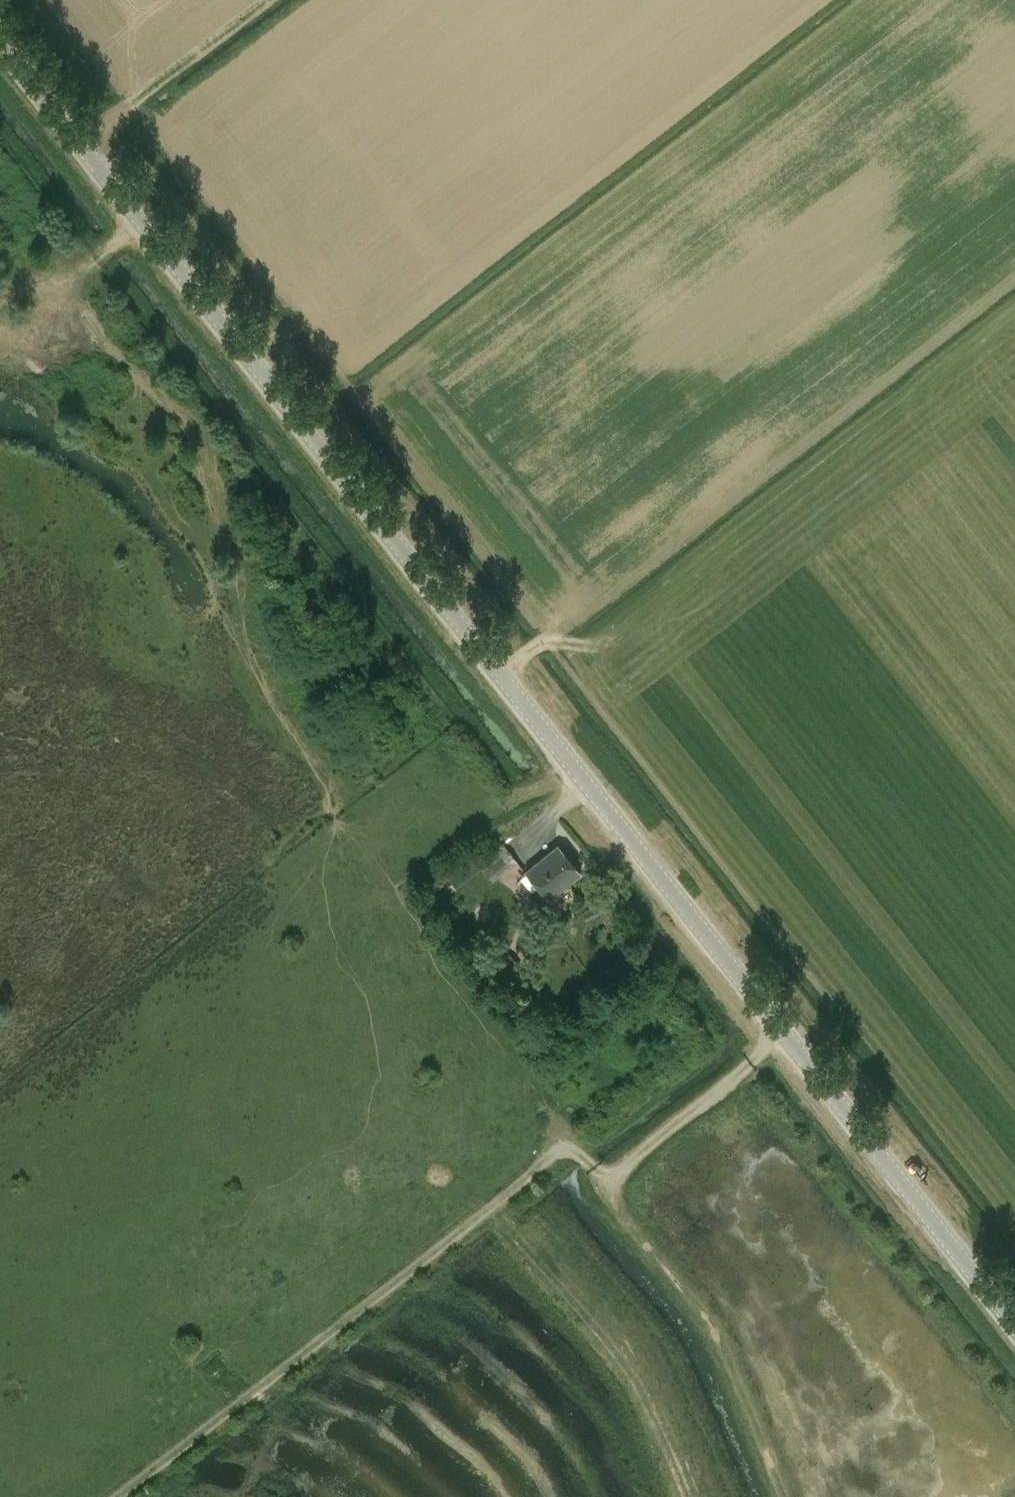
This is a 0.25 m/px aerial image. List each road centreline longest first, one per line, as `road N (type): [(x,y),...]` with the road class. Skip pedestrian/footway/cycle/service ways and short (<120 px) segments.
road 1 (unclassified): [(1014,1327),(0,38)]
road 2 (track): [(739,1072),(603,1187)]

